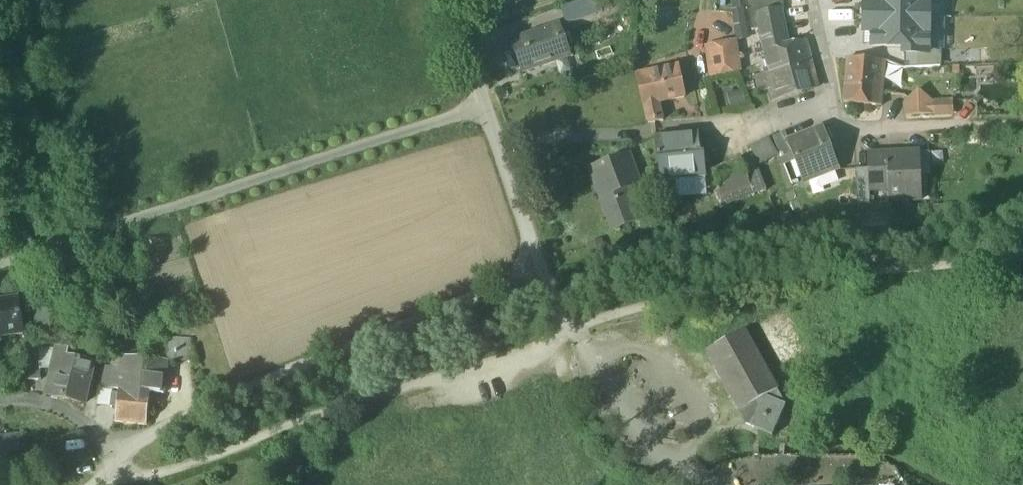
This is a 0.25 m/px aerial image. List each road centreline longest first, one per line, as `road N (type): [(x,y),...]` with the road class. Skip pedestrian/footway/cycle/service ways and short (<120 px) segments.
road 1 (unclassified): [(0,264),(485,104)]
road 2 (track): [(538,272),(237,398)]
road 3 (residential): [(485,104),(538,272),(566,322)]
road 4 (residential): [(830,99),(654,130)]
road 5 (track): [(855,130),(1022,124)]

